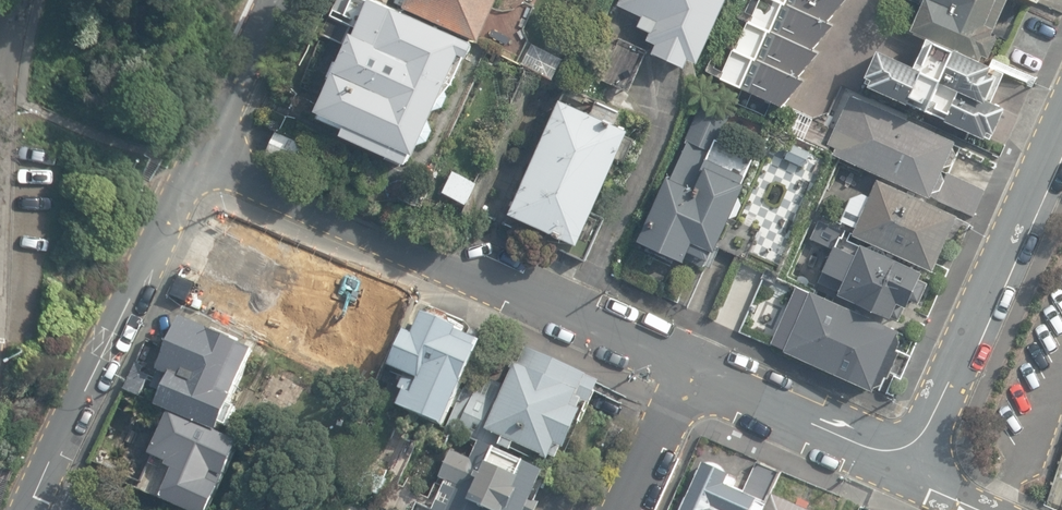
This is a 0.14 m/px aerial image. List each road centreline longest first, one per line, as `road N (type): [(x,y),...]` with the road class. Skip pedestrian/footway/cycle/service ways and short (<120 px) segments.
road 1 (residential): [(208,152),(683,363)]
road 2 (tertiary): [(33,509),(208,152)]
road 3 (residential): [(1061,112),(922,432),(903,446)]
road 4 (residential): [(683,363),(872,444),(903,446)]
road 5 (tertiary): [(208,152),(278,0)]
road 6 (residential): [(614,509),(683,363)]

